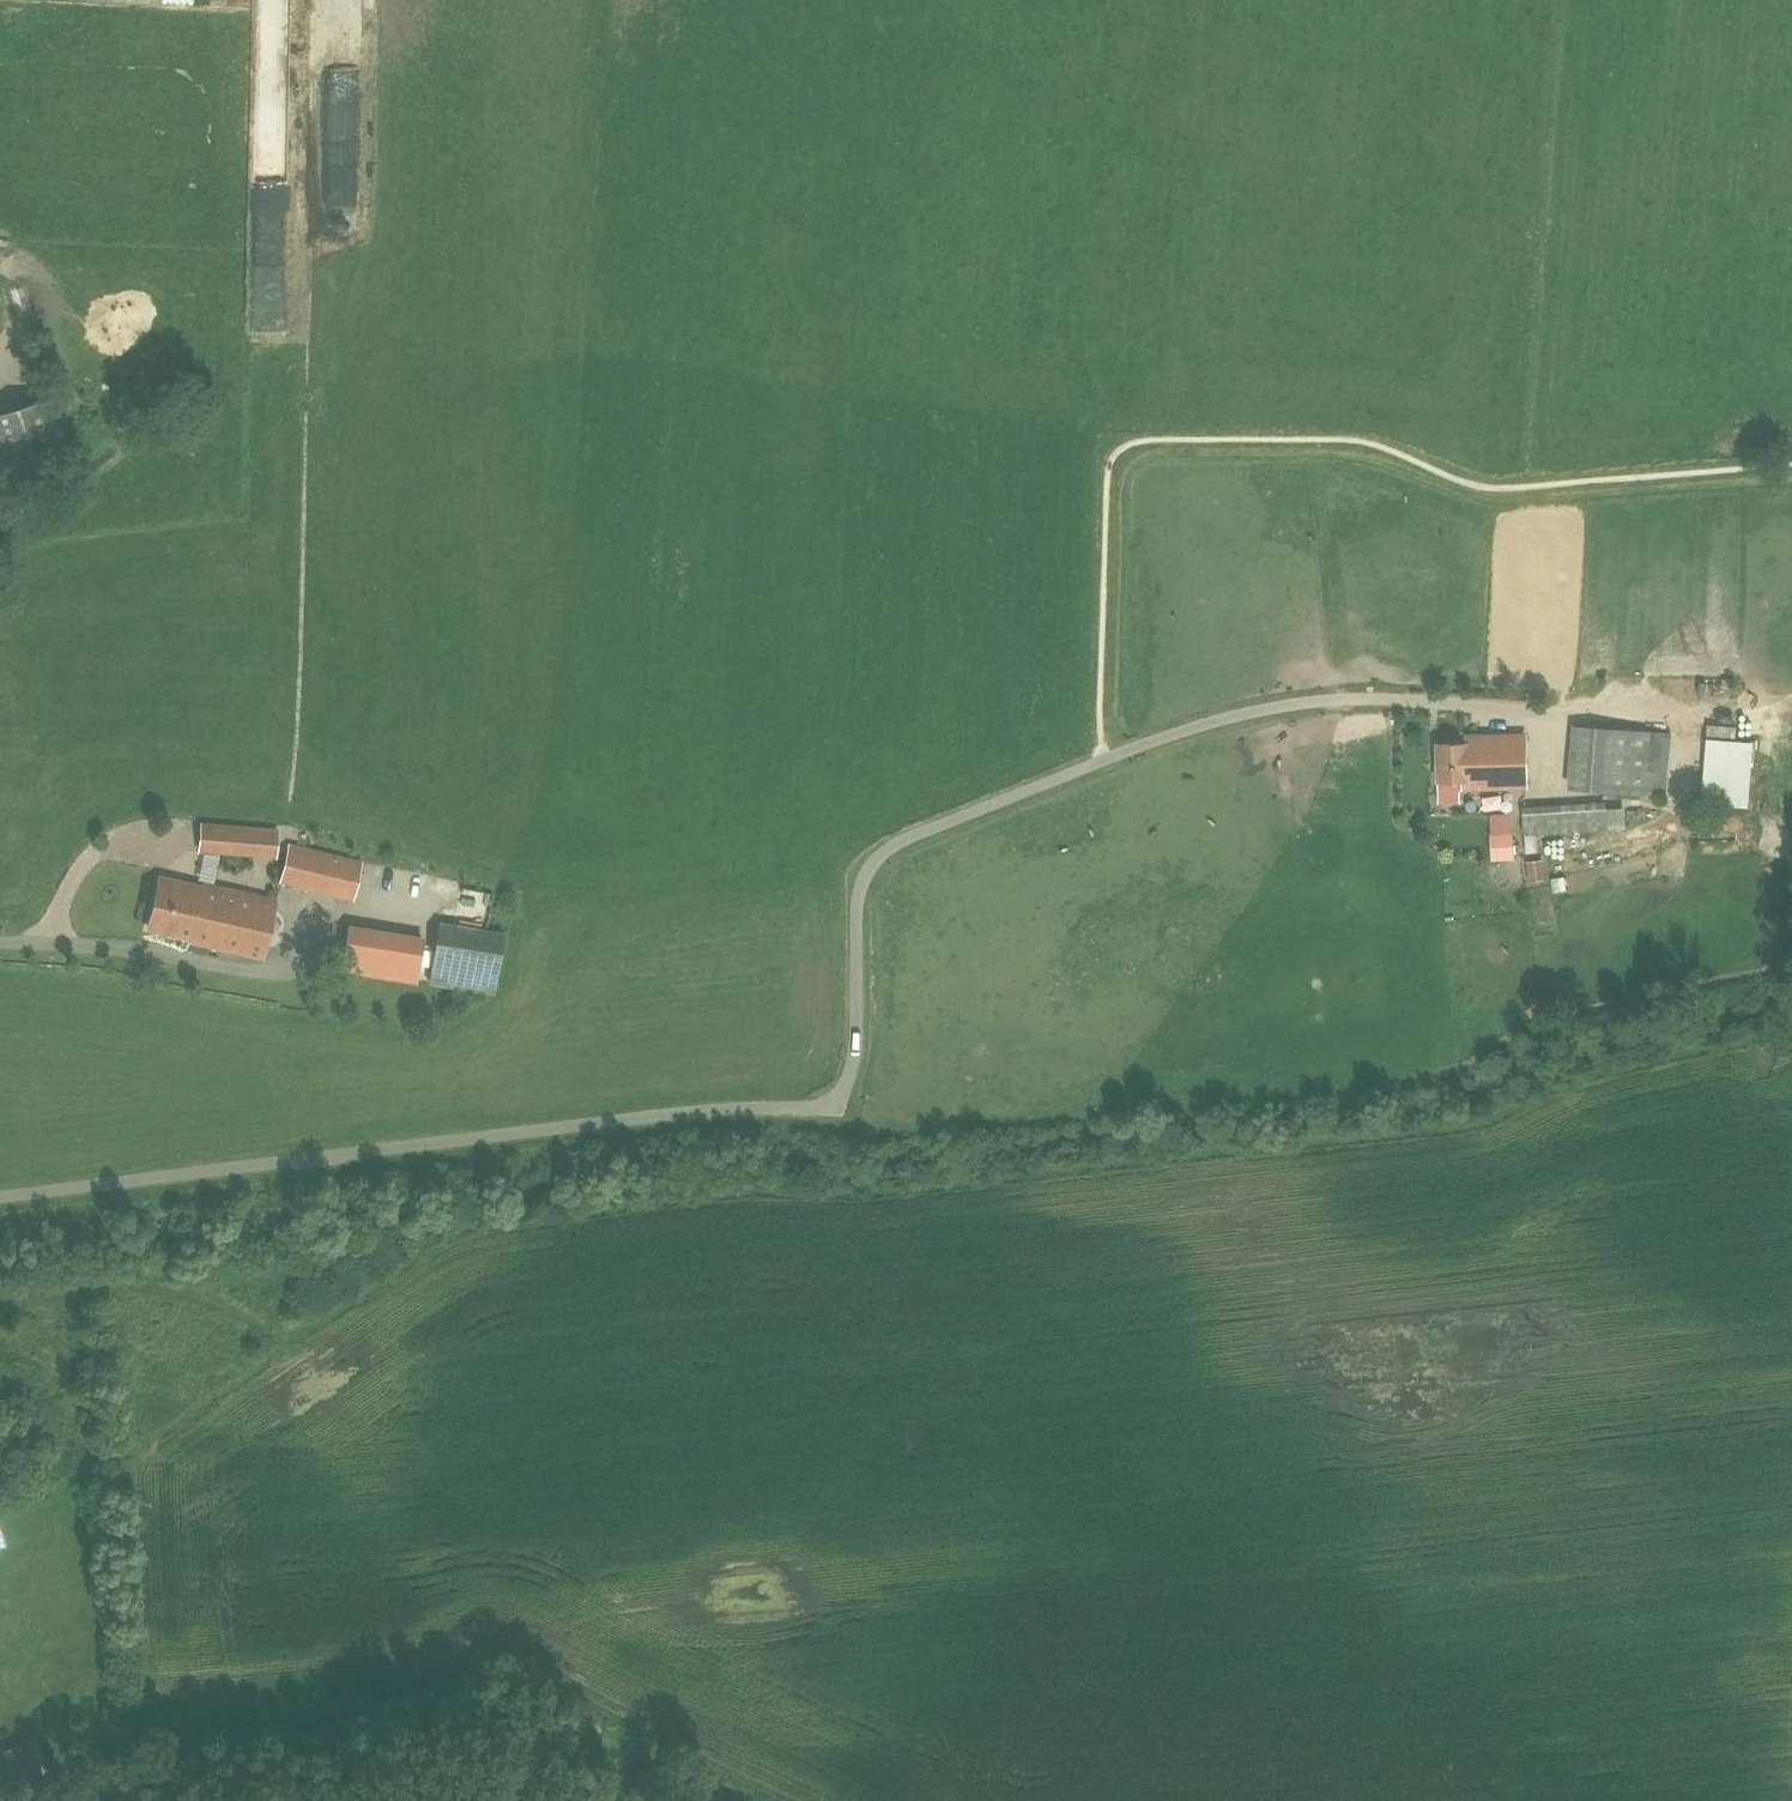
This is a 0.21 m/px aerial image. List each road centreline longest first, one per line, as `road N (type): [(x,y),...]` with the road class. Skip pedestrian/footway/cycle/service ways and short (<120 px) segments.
road 1 (unclassified): [(0,1197),(837,1102),(854,1049),(857,892),(866,865),(1116,758)]
road 2 (track): [(1116,758),(1124,468),(1148,454),(1346,454),(1496,507),(1791,480)]

